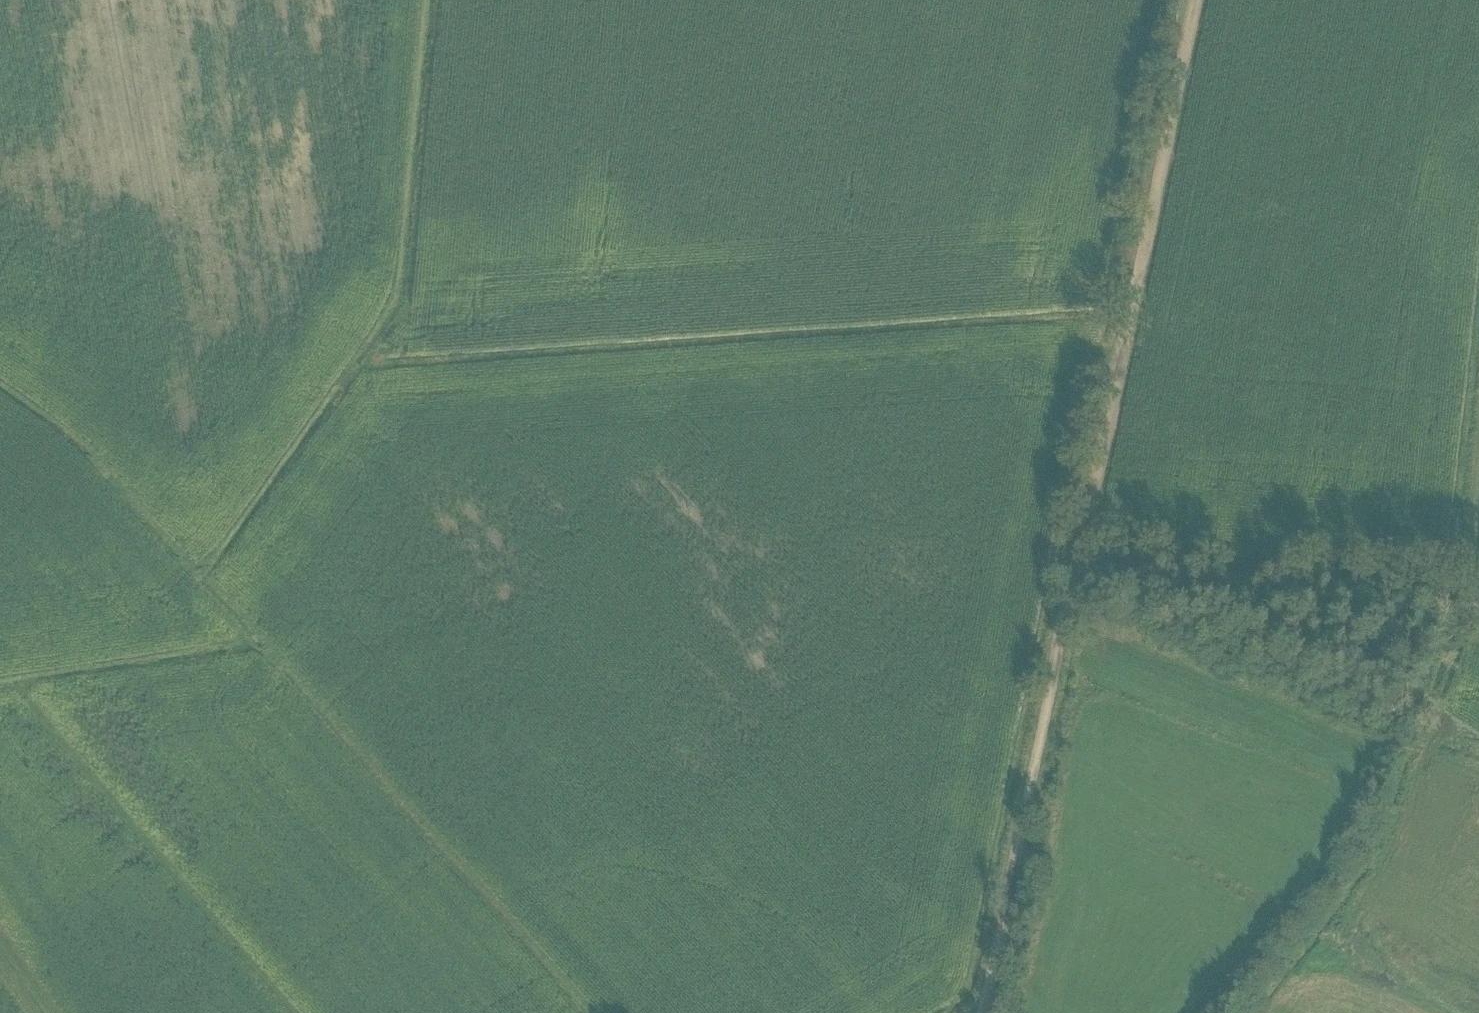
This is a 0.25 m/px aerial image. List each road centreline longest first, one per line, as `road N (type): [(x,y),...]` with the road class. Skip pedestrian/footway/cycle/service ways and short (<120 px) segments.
road 1 (track): [(1196,0),(1074,568)]
road 2 (track): [(1074,568),(982,1012)]
road 3 (track): [(1478,607),(1074,568)]

